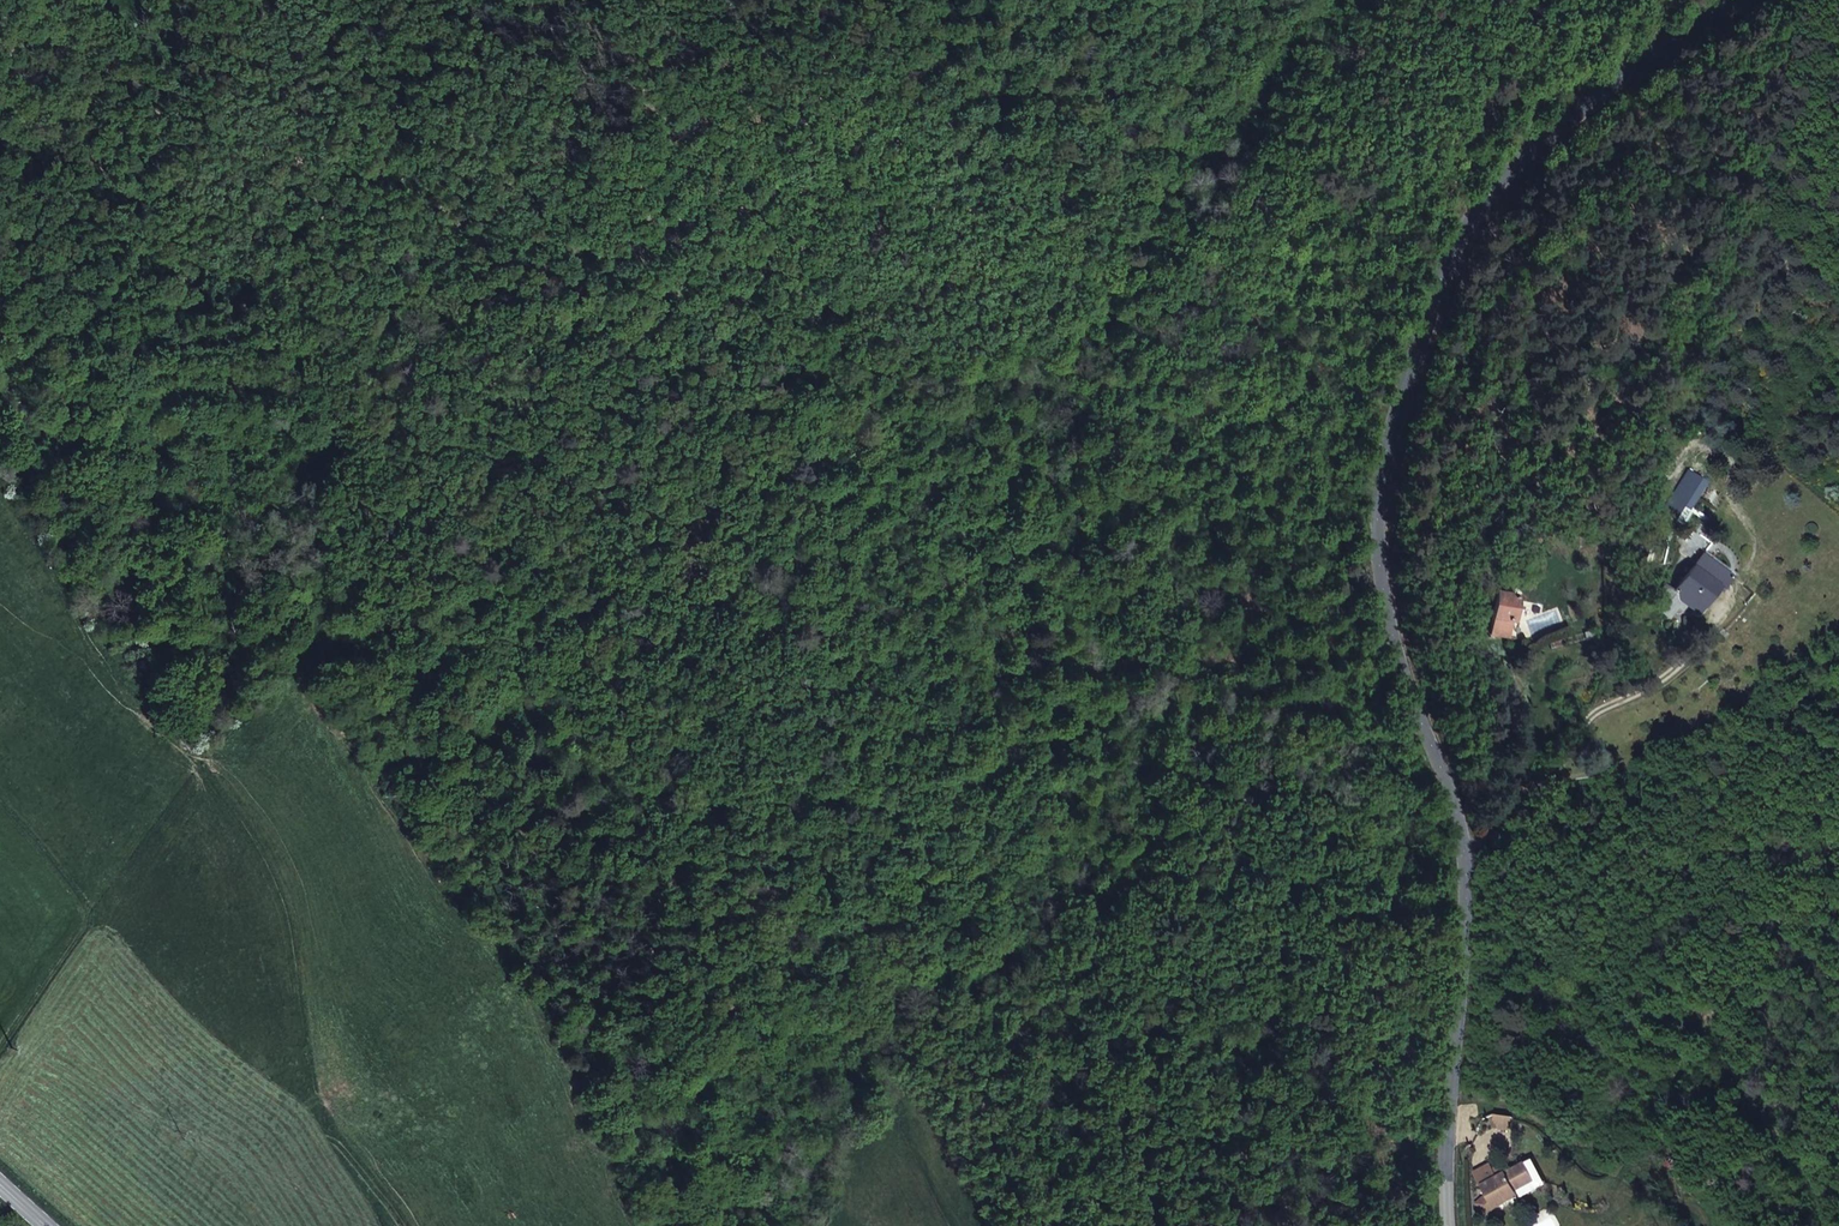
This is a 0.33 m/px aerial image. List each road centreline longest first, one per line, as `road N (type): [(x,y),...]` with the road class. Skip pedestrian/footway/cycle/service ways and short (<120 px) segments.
road 1 (secondary): [(1721,0),(1629,68),(1501,190),(1440,284),(1385,442),(1382,576),(1465,848),(1469,890),(1451,1083),(1449,1225)]
road 2 (track): [(1838,701),(1727,762),(1648,776),(1552,775),(1495,819),(1467,872)]

